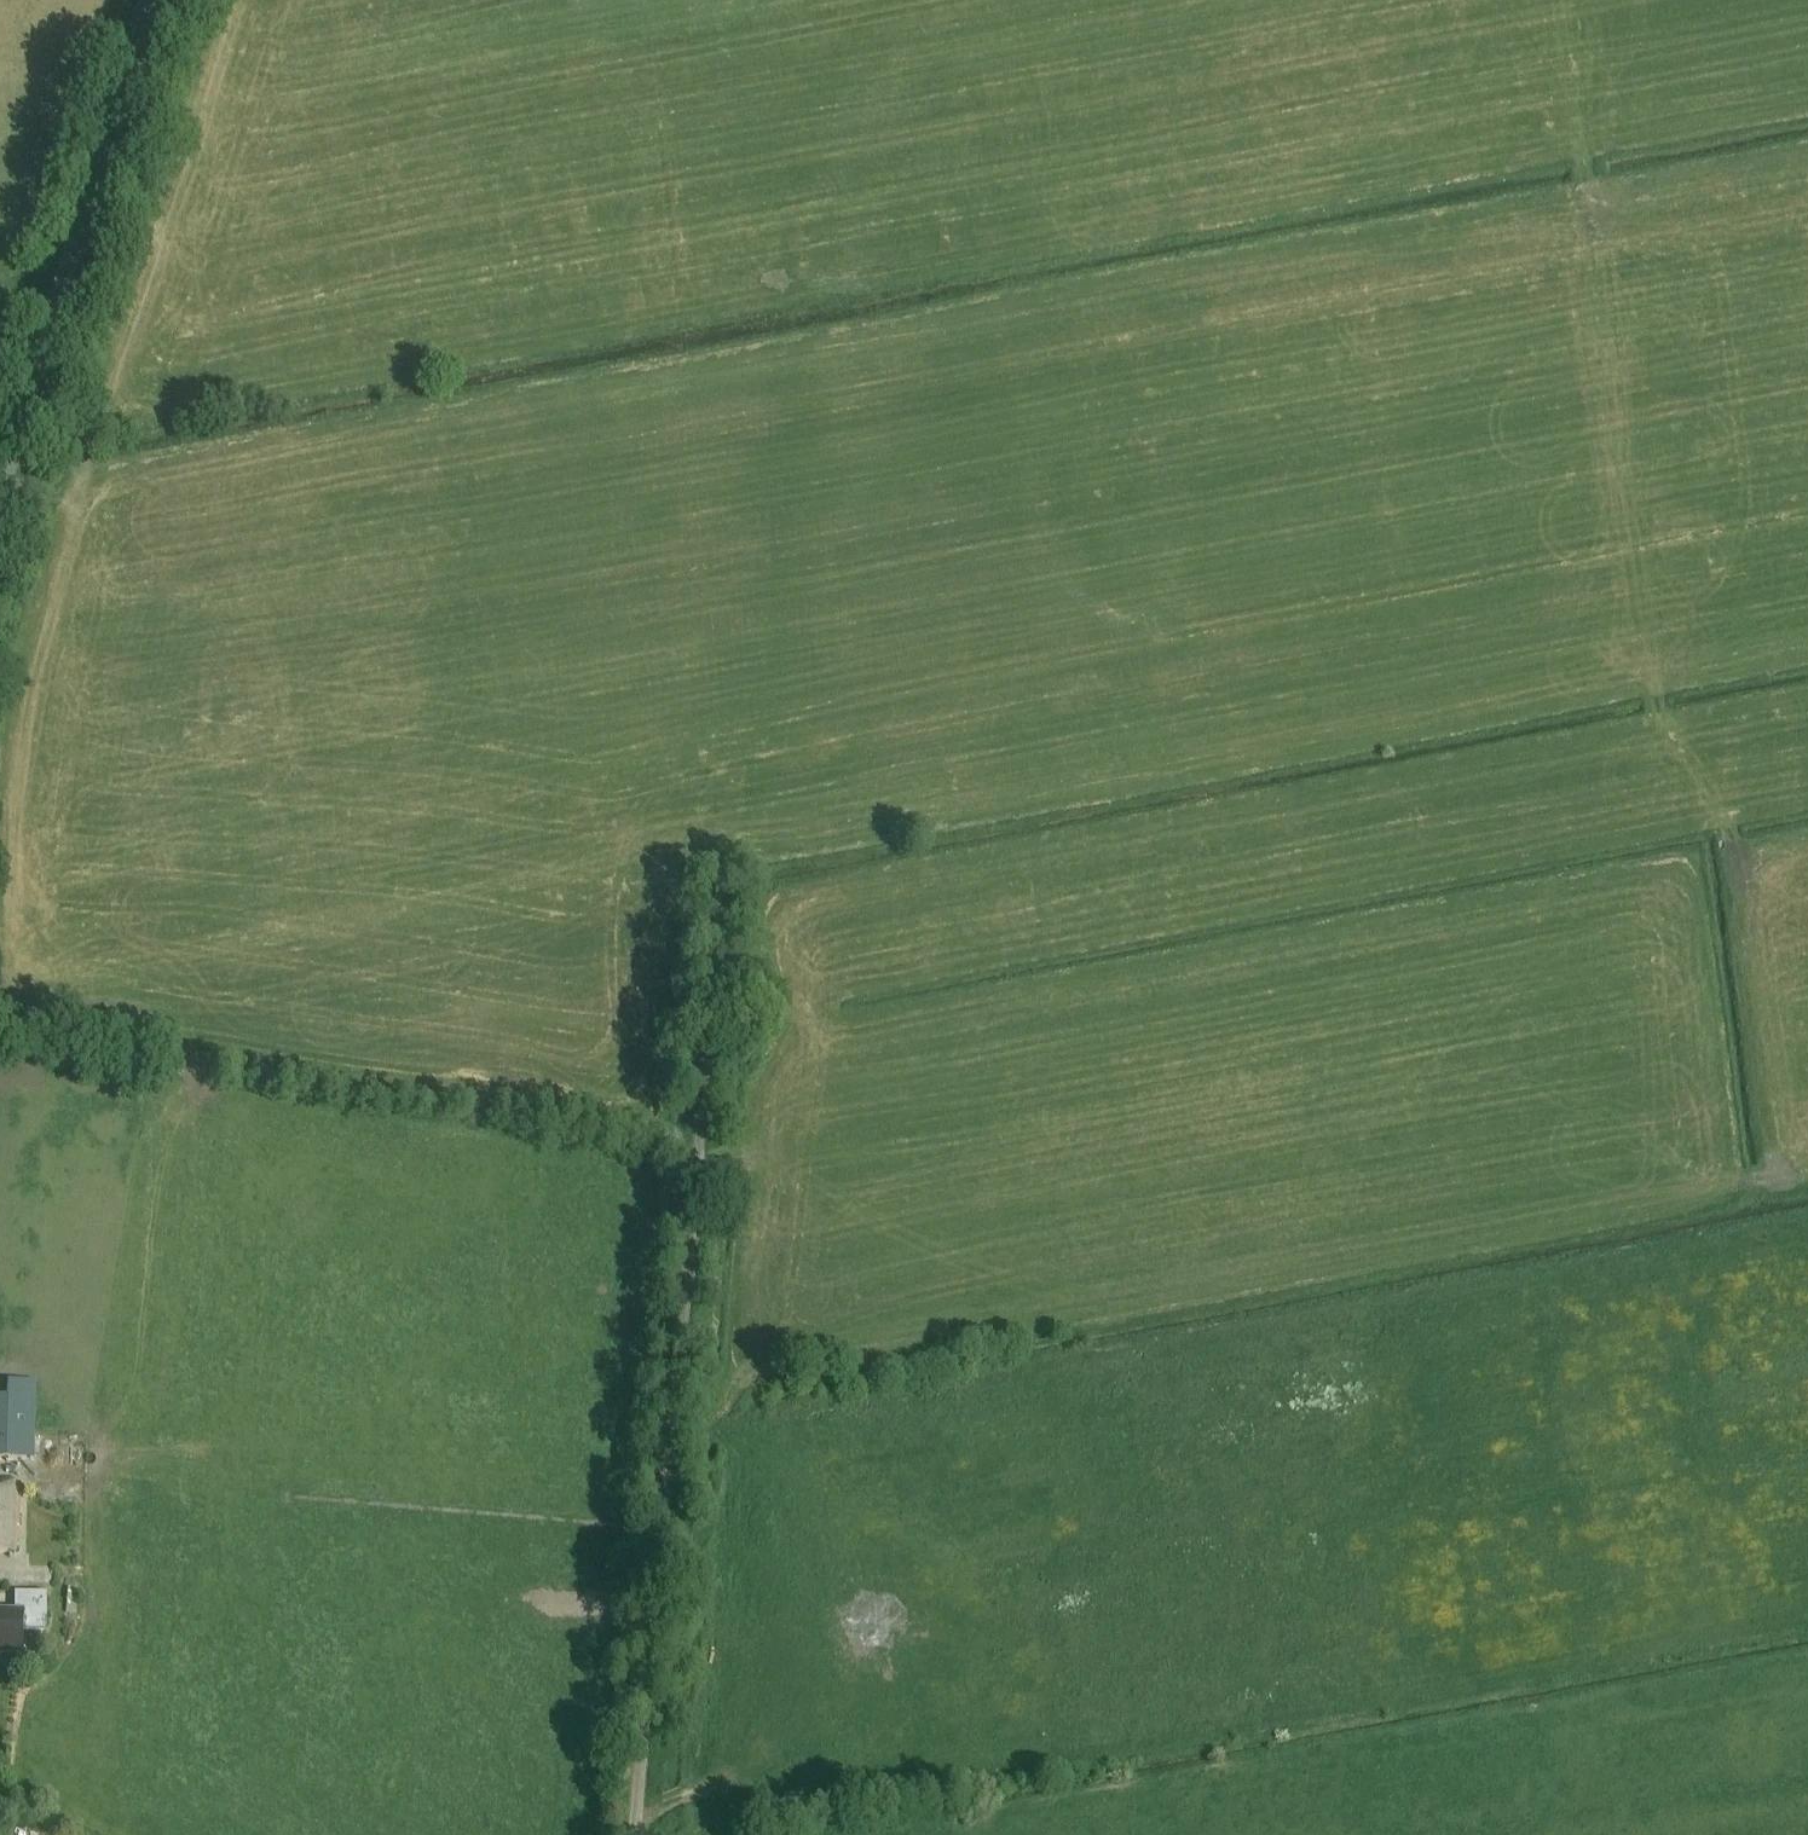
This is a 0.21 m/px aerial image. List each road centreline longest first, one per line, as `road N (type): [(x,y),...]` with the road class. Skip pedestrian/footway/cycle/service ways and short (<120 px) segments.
road 1 (track): [(669,1473),(722,890)]
road 2 (unclassified): [(0,487),(150,0)]
road 3 (unclassified): [(631,1834),(669,1473)]

